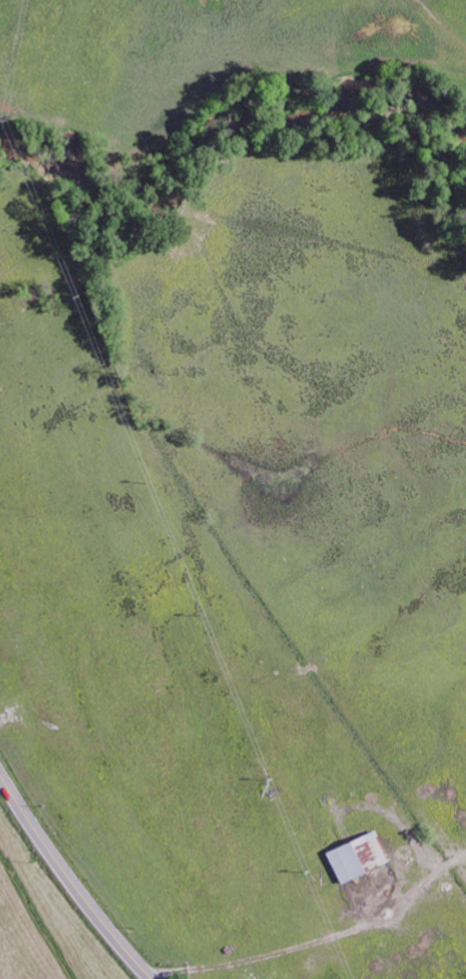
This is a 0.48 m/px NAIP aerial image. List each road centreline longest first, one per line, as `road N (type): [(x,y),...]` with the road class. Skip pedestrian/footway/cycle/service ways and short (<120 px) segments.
road 1 (secondary): [(154,978),(70,878),(0,772)]

